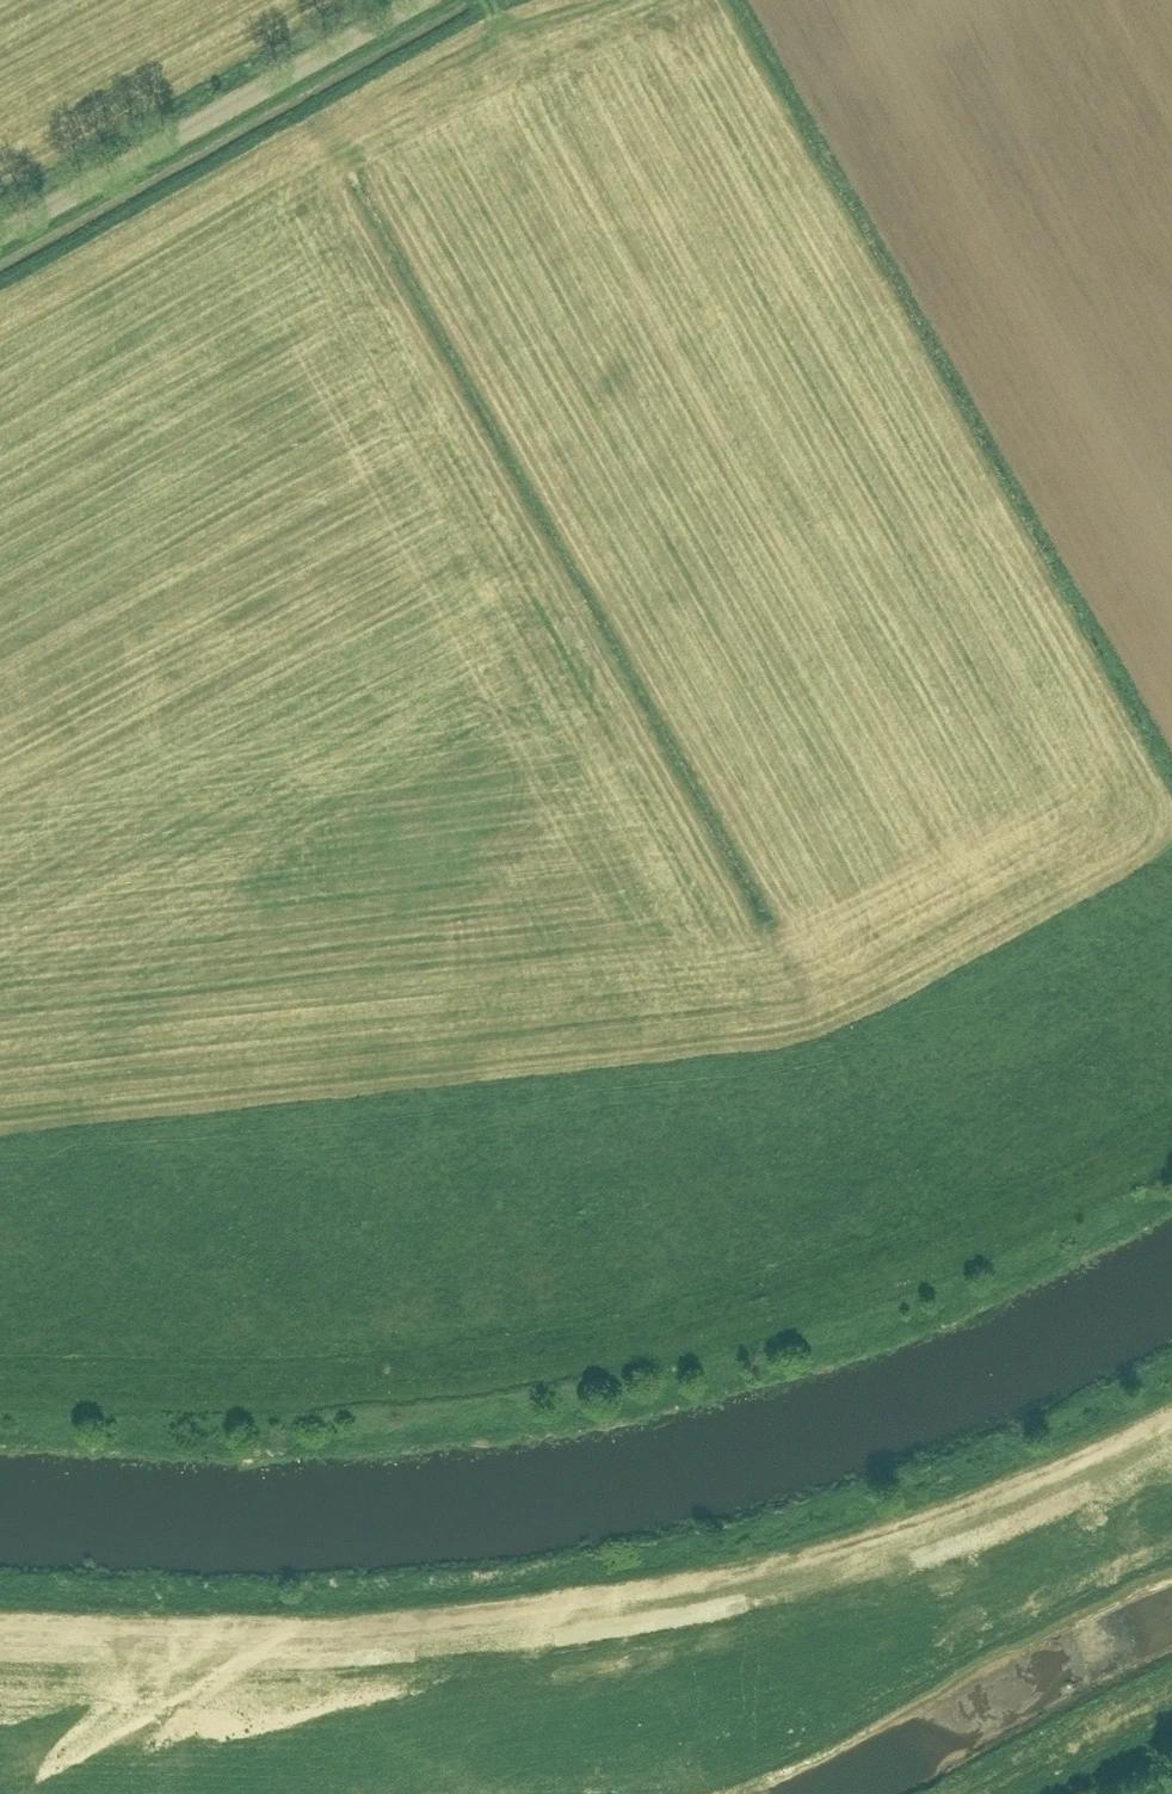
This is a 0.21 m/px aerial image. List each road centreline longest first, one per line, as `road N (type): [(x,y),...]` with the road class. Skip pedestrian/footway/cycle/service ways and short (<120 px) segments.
road 1 (unclassified): [(0,230),(412,0)]

